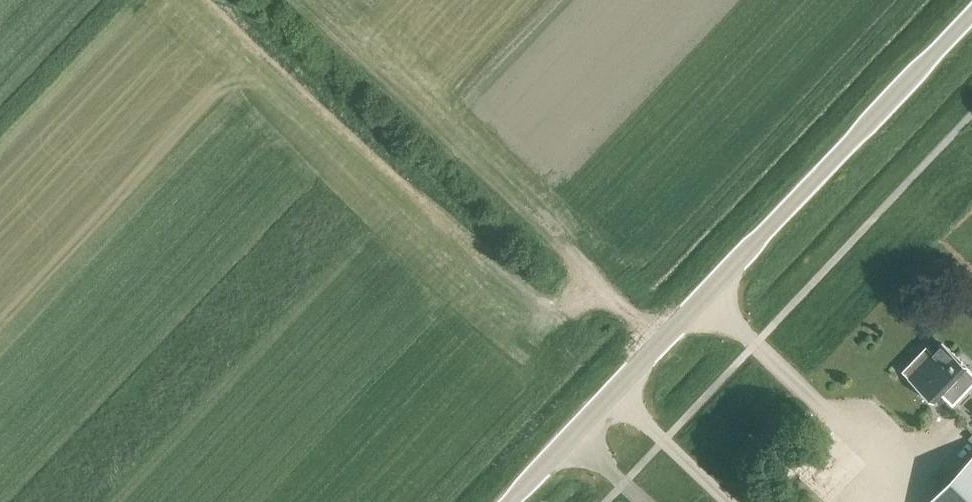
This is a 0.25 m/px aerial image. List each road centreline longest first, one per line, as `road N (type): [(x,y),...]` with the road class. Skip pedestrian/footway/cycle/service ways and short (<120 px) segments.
road 1 (tertiary): [(507,501),(971,17)]
road 2 (track): [(291,0),(662,341)]
road 3 (track): [(221,0),(523,286),(610,299)]

